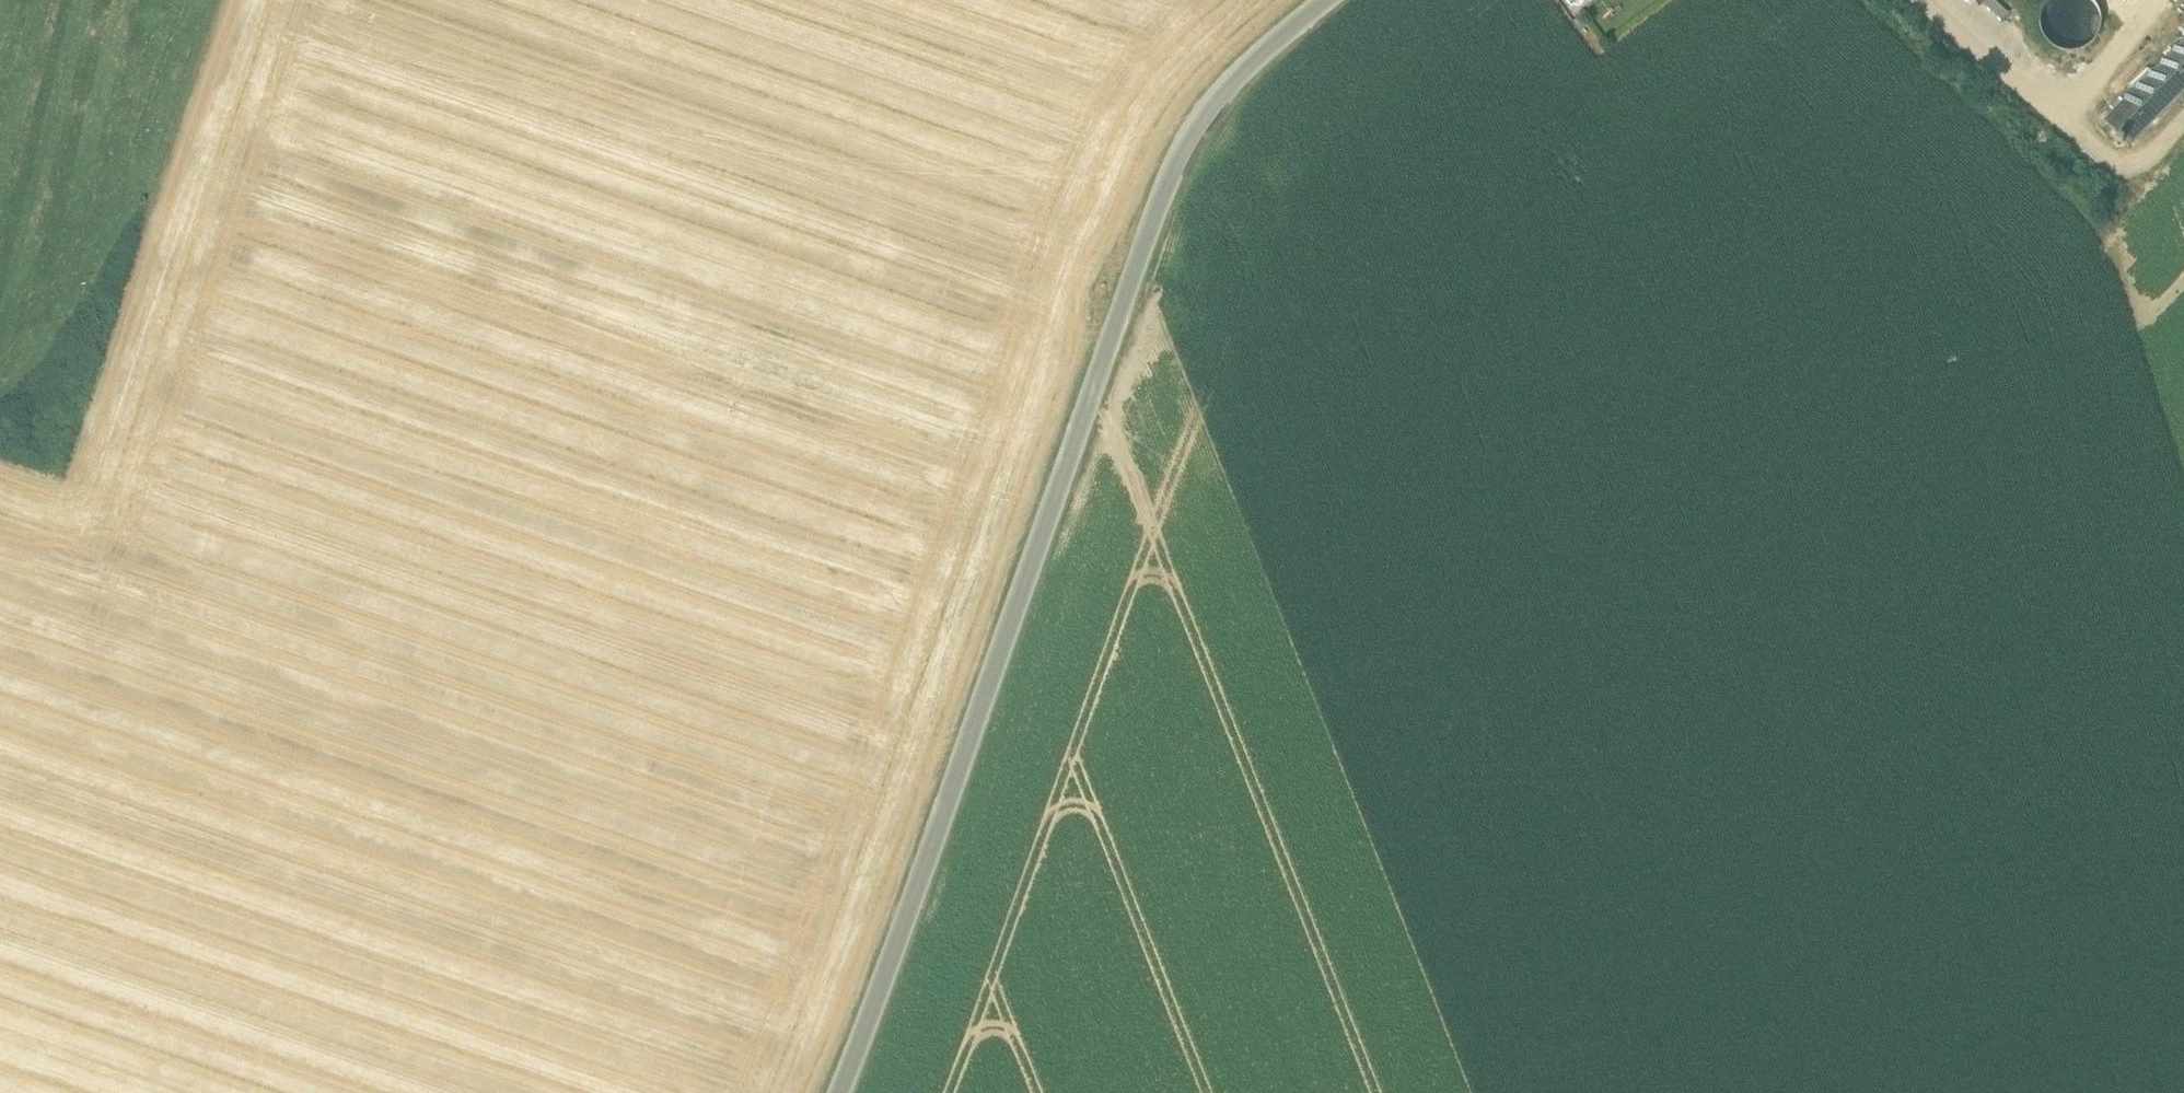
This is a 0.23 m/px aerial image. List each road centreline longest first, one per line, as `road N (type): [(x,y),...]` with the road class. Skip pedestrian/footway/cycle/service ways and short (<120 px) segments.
road 1 (unclassified): [(842,1092),(1185,142),(1262,51),(1325,0)]

